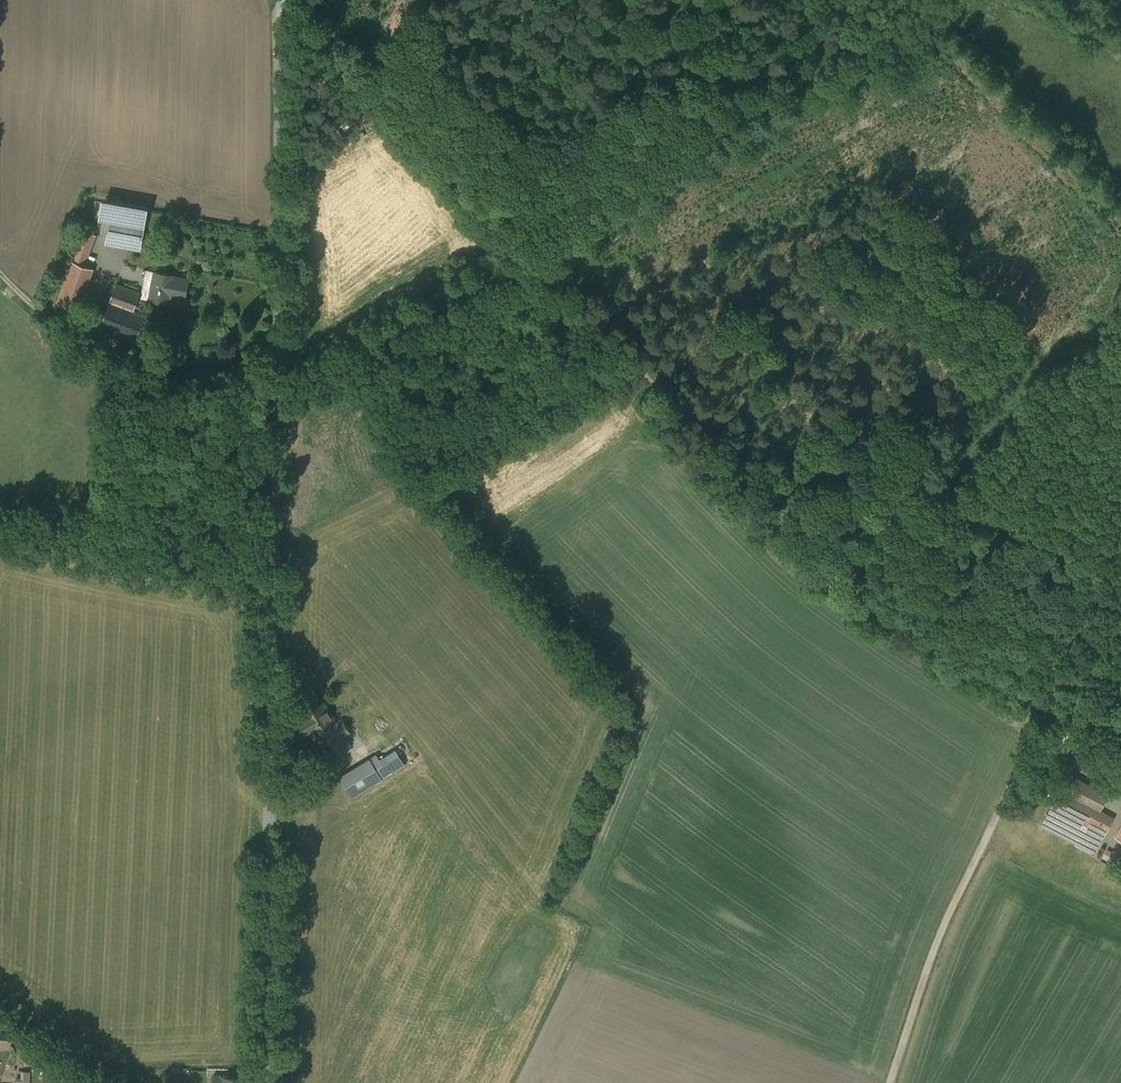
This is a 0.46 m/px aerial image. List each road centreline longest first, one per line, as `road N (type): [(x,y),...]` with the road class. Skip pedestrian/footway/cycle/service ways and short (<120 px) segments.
road 1 (residential): [(284,0),(291,7),(267,1082)]
road 2 (track): [(0,276),(34,309),(105,338),(171,385),(280,387)]
road 3 (track): [(280,394),(528,257)]

